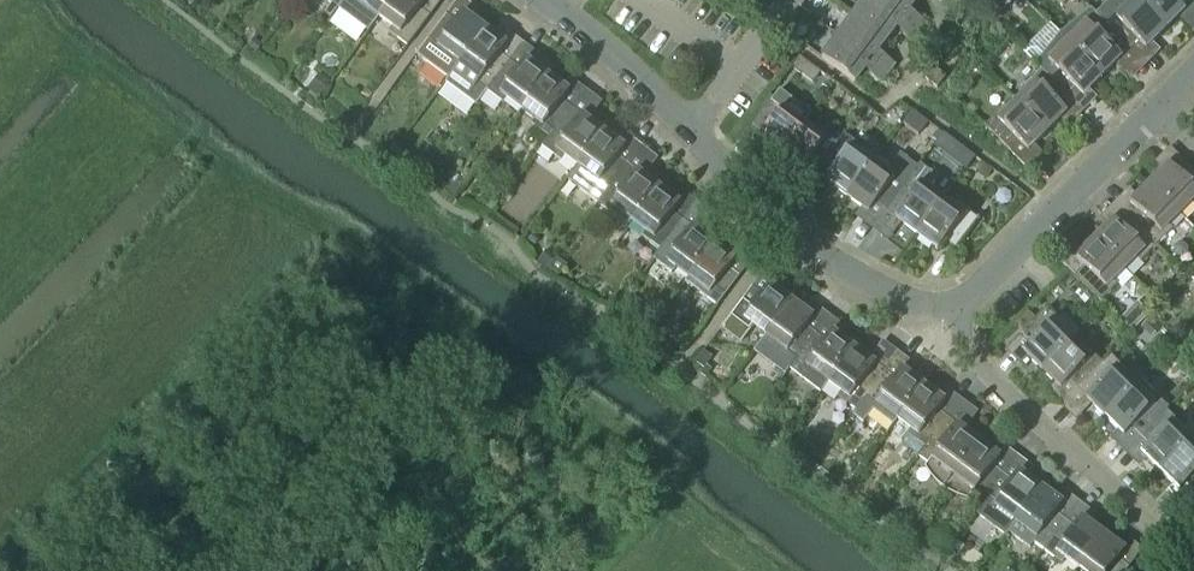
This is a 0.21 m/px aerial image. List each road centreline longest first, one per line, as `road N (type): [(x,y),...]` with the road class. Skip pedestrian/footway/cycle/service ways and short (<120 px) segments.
road 1 (residential): [(694,127),(790,230),(851,275),(921,305),(961,303)]
road 2 (residential): [(1143,520),(967,362),(961,303)]
road 3 (residential): [(961,303),(1158,108)]
road 4 (residential): [(544,0),(694,127)]

